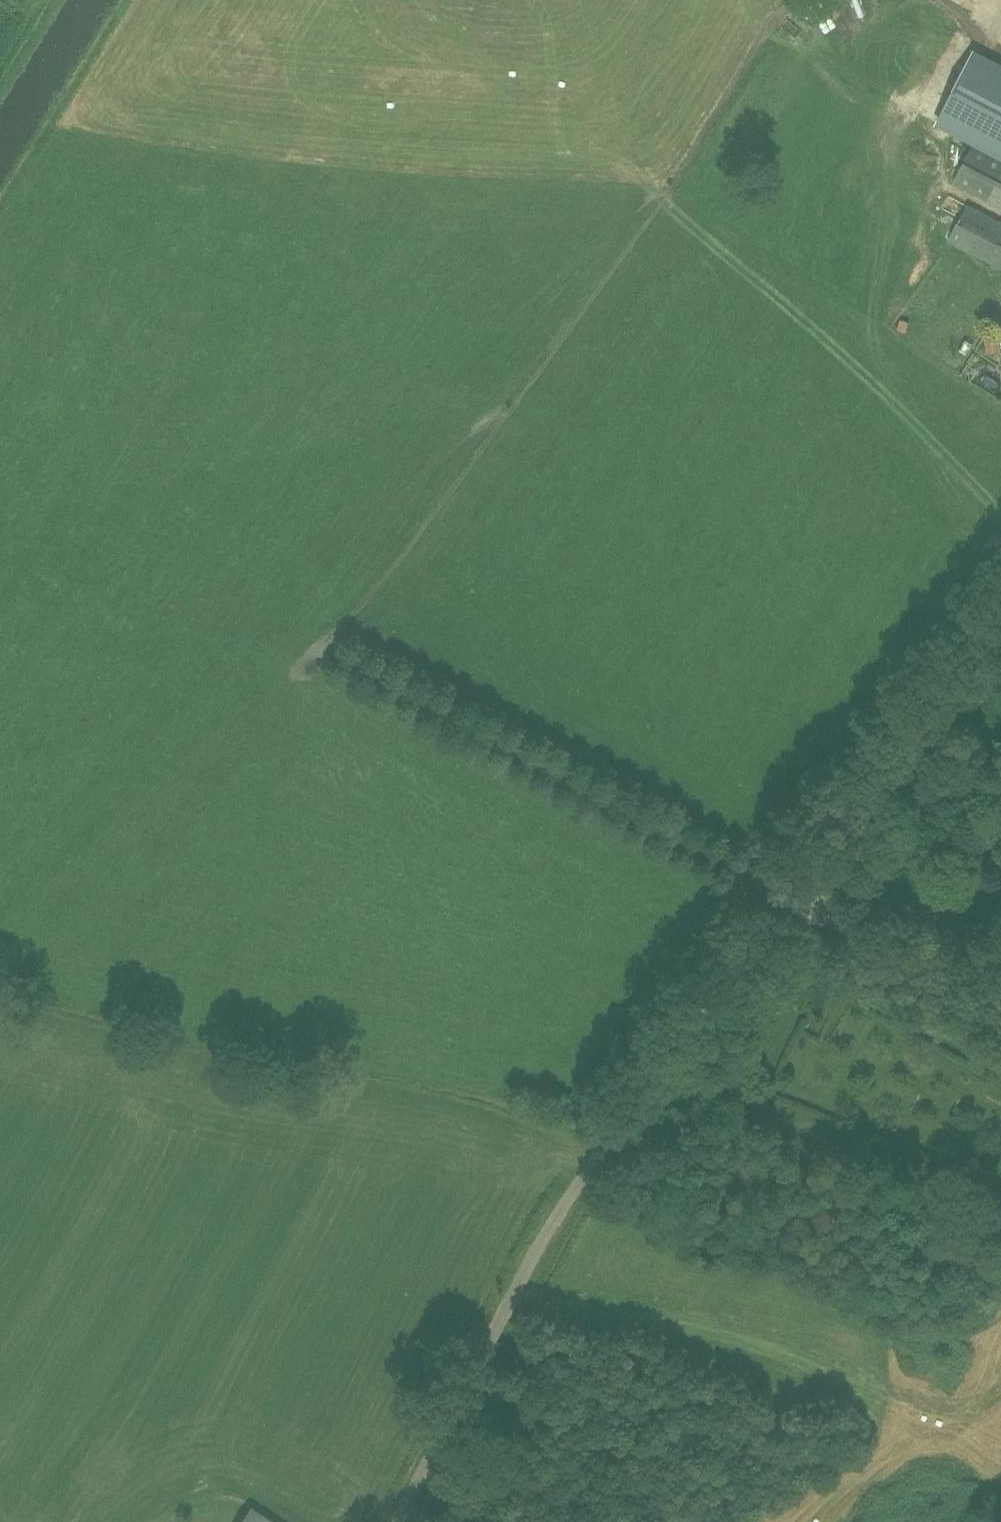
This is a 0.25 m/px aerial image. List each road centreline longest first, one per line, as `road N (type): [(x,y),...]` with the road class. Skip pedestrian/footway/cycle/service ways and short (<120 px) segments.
road 1 (unclassified): [(388,1521),(544,1210),(795,904),(1000,628)]

